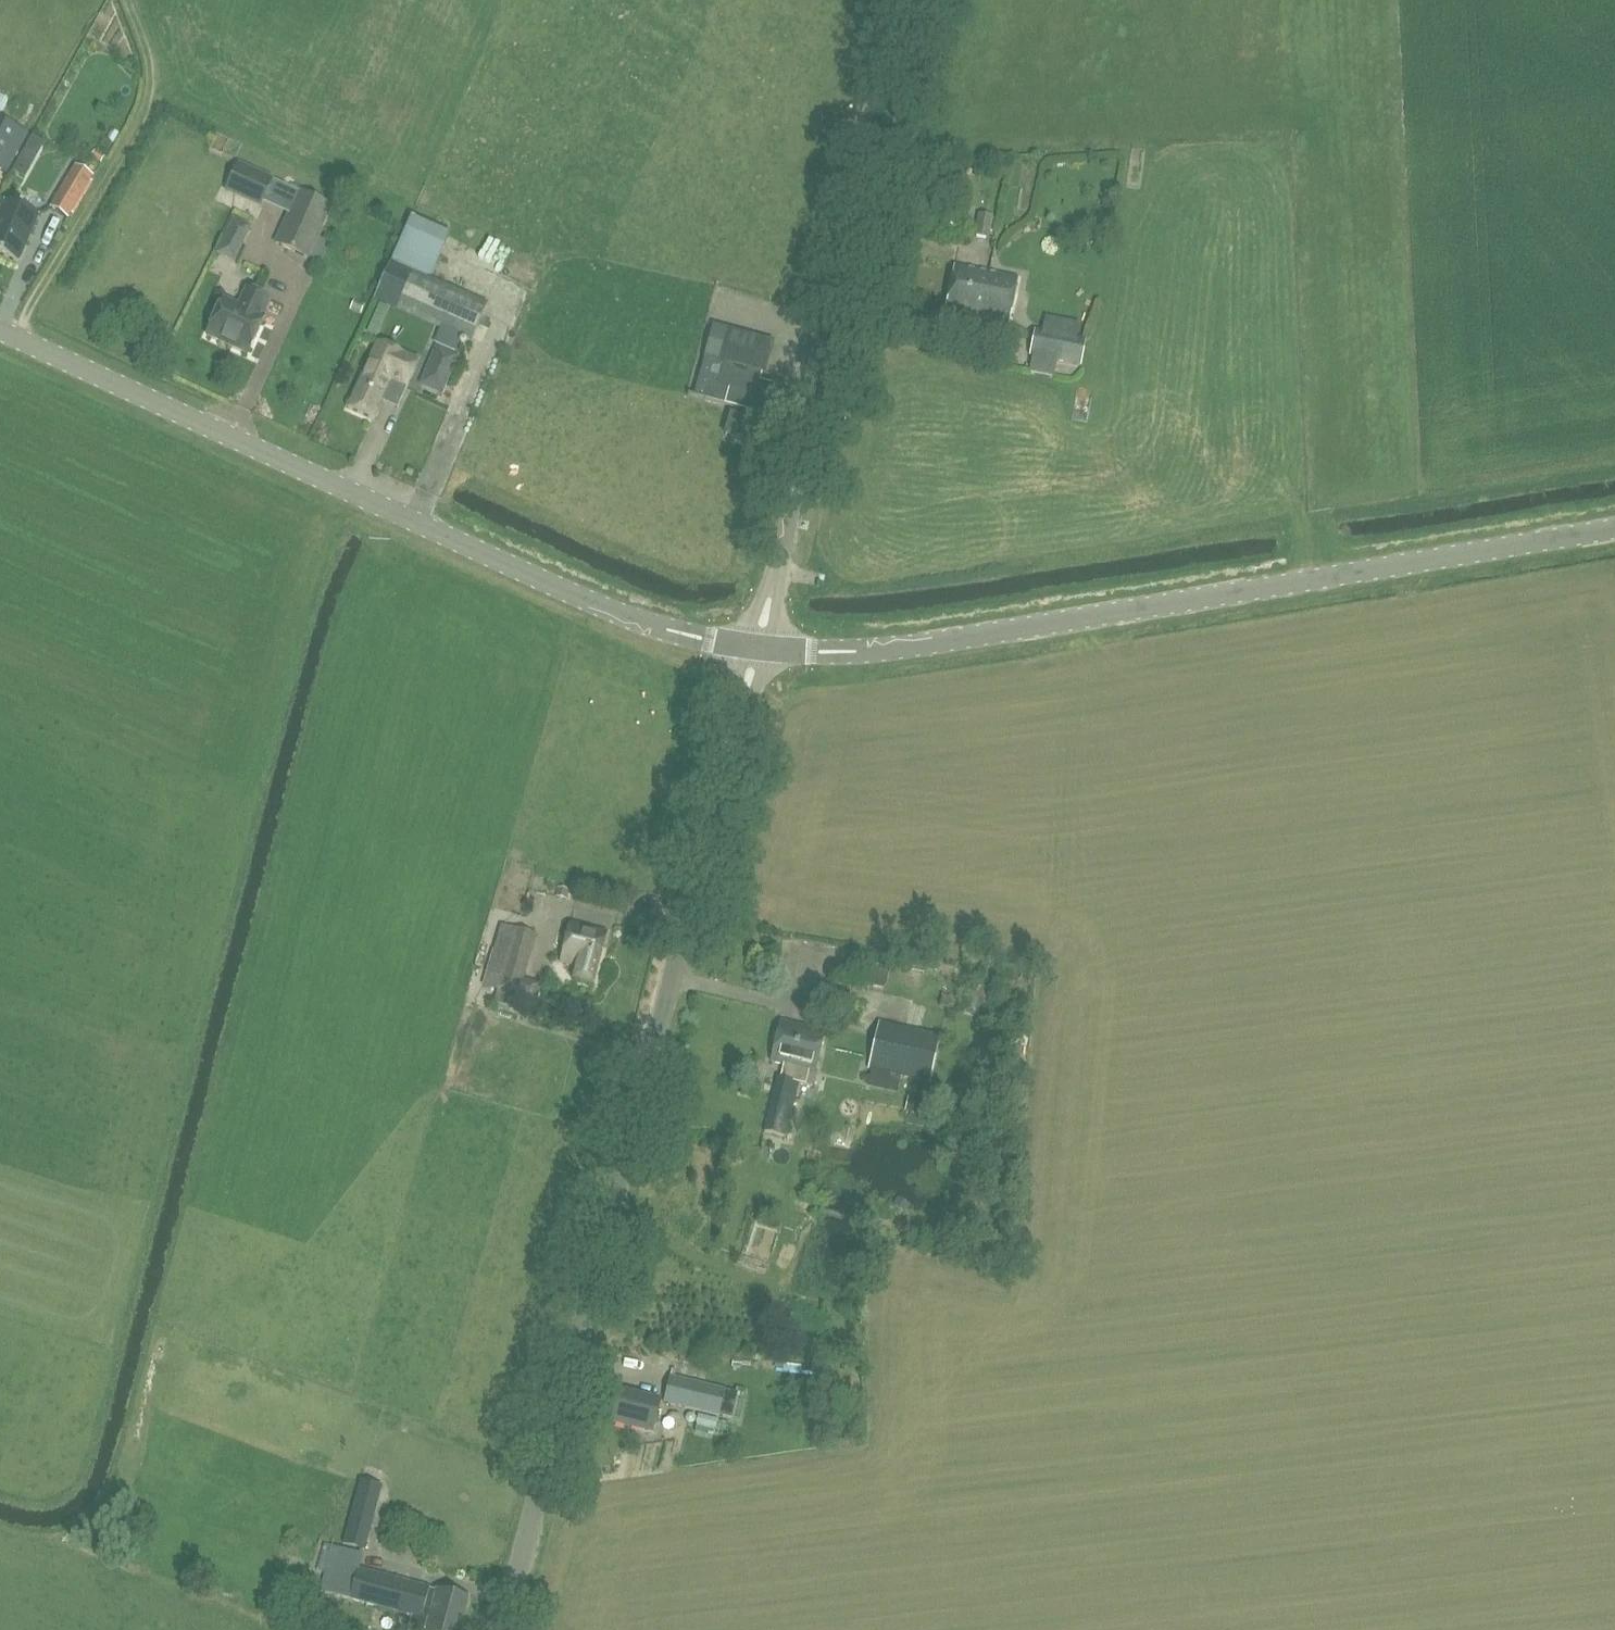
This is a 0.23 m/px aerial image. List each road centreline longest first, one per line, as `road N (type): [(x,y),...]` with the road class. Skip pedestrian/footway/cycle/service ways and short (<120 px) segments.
road 1 (tertiary): [(502,1629),(760,647)]
road 2 (tertiary): [(1614,530),(896,651),(760,647)]
road 3 (tertiary): [(760,647),(697,639),(603,605),(0,327)]
road 4 (tertiary): [(760,647),(922,0)]

